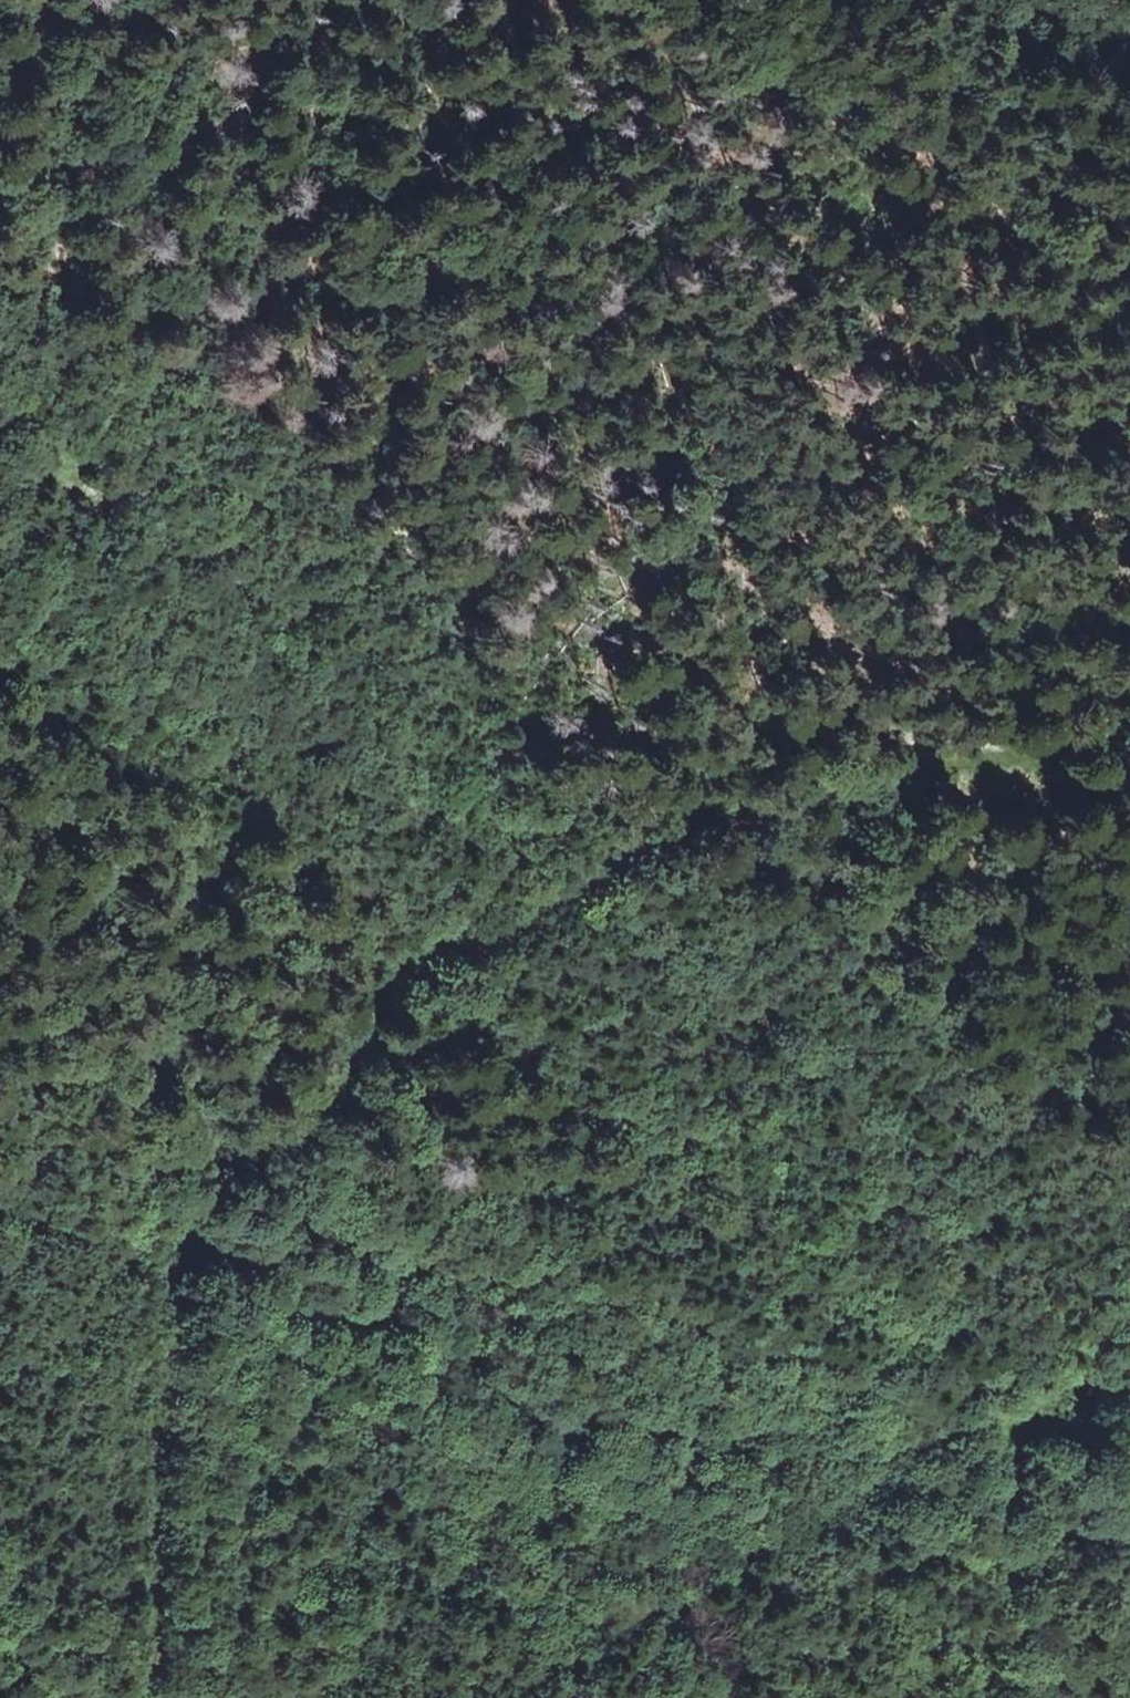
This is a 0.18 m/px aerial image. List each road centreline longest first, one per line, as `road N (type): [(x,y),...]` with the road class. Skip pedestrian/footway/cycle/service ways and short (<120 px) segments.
road 1 (track): [(1129,720),(1094,739),(830,775),(600,849),(508,914),(382,954),(367,1006),(314,1096),(224,1153),(163,1234),(143,1477),(148,1572),(121,1697)]
road 2 (track): [(1129,1290),(1113,1299),(1036,1401),(976,1507),(985,1607),(963,1697)]

